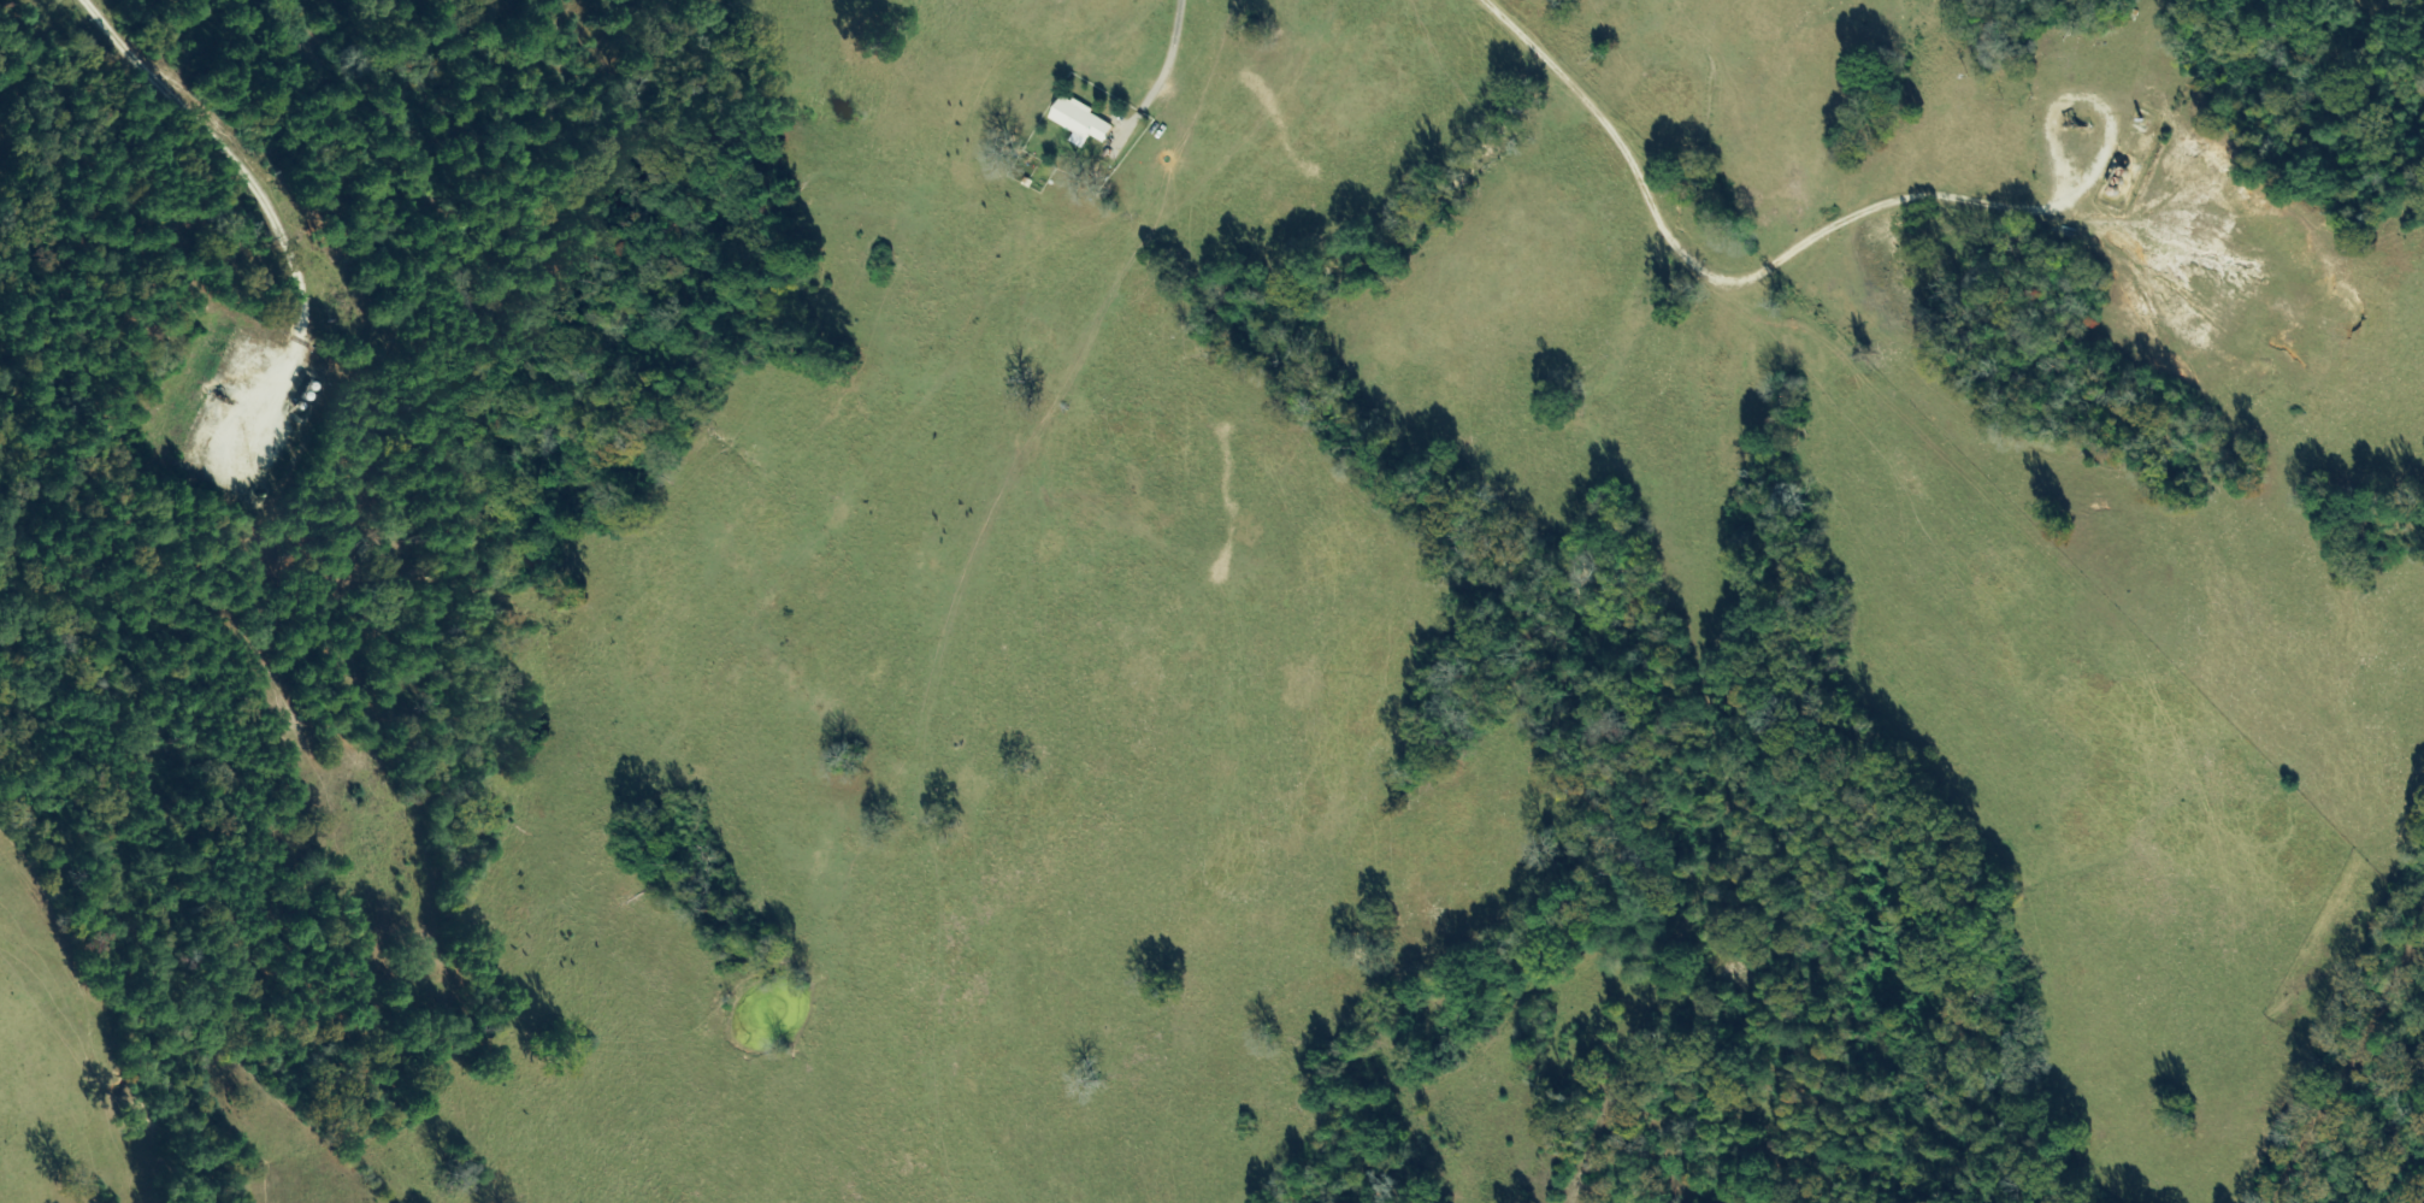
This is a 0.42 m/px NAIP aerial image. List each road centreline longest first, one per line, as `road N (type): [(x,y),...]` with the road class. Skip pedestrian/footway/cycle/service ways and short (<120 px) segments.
road 1 (track): [(1001,1202),(989,1157),(959,1121),(940,971),(995,838),(989,123)]
road 2 (track): [(2286,1202),(2388,844),(2423,777)]

